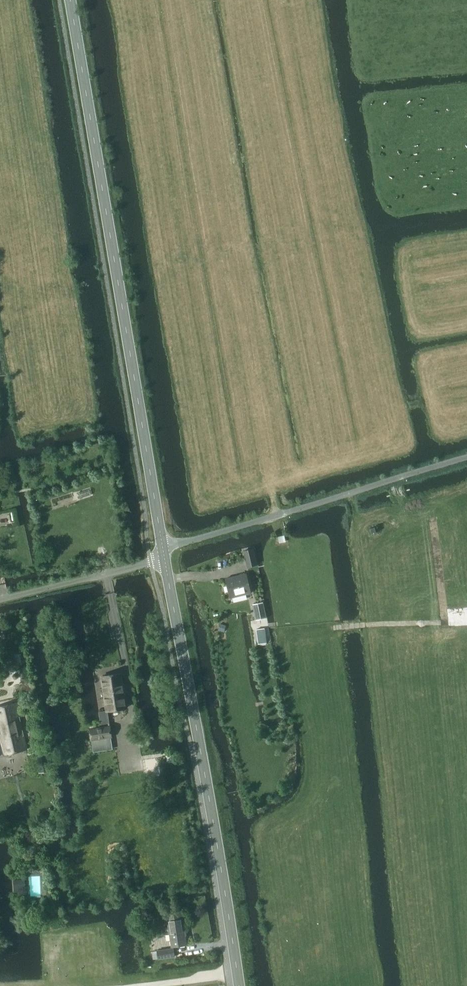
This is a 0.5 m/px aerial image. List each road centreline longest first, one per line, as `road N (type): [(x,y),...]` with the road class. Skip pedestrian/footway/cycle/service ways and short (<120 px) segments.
road 1 (tertiary): [(165,548),(73,0)]
road 2 (tertiary): [(240,985),(168,560)]
road 3 (residential): [(165,548),(466,459)]
road 4 (residential): [(0,600),(168,560)]
road 5 (track): [(466,623),(336,628)]

